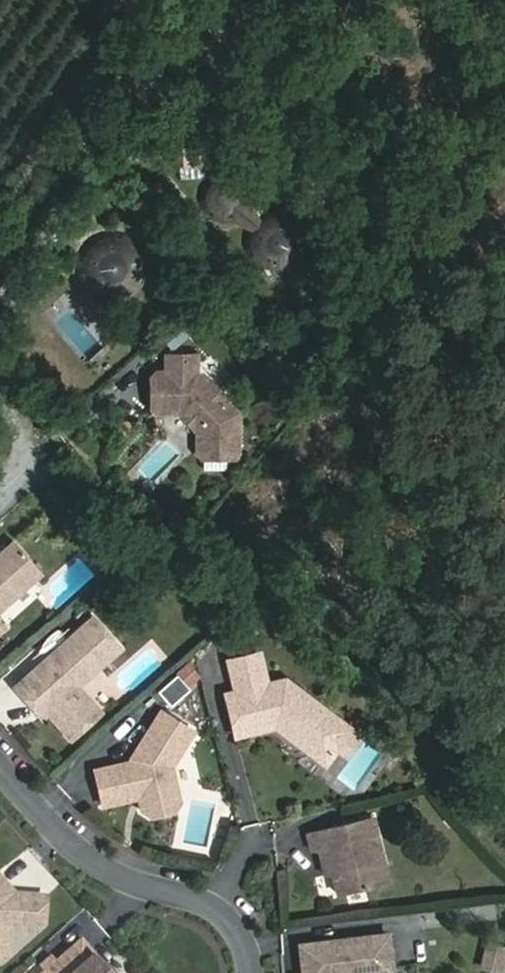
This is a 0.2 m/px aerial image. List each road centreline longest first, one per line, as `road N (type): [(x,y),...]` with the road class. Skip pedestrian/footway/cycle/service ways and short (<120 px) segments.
road 1 (track): [(504,808),(45,462)]
road 2 (unclassified): [(256,972),(244,928),(203,896),(125,877),(68,840),(0,762)]

